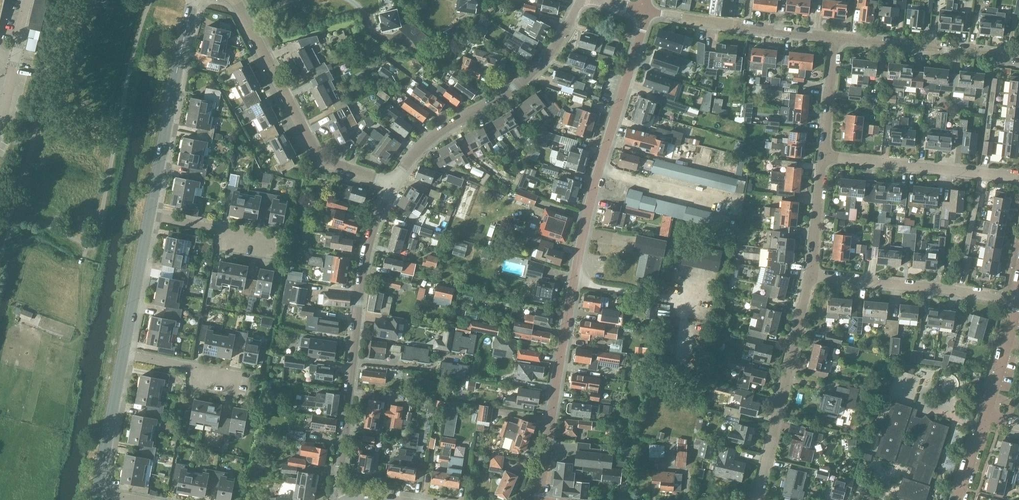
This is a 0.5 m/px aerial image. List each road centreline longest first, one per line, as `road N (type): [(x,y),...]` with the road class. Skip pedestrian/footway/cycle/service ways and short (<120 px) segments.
road 1 (unclassified): [(538,499),(574,284),(645,11)]
road 2 (unclassified): [(384,186),(353,324),(342,499)]
road 3 (residential): [(581,0),(531,74),(443,128),(384,186)]
road 4 (residential): [(384,186),(322,163),(234,0)]
road 5 (residential): [(757,499),(811,276)]
road 6 (residential): [(149,215),(193,0)]
road 7 (residential): [(1018,301),(811,276)]
road 8 (residential): [(1018,178),(822,158)]
road 9 (residential): [(836,38),(645,11)]
road 10 (residential): [(1018,57),(836,38)]
road 11 (residential): [(124,355),(149,215)]
road 12 (residential): [(96,493),(124,355)]
road 13 (residential): [(0,123),(28,0)]
road 14 (residential): [(269,239),(149,215)]
road 15 (residential): [(243,379),(124,355)]
road 16 (residential): [(822,158),(836,38)]

